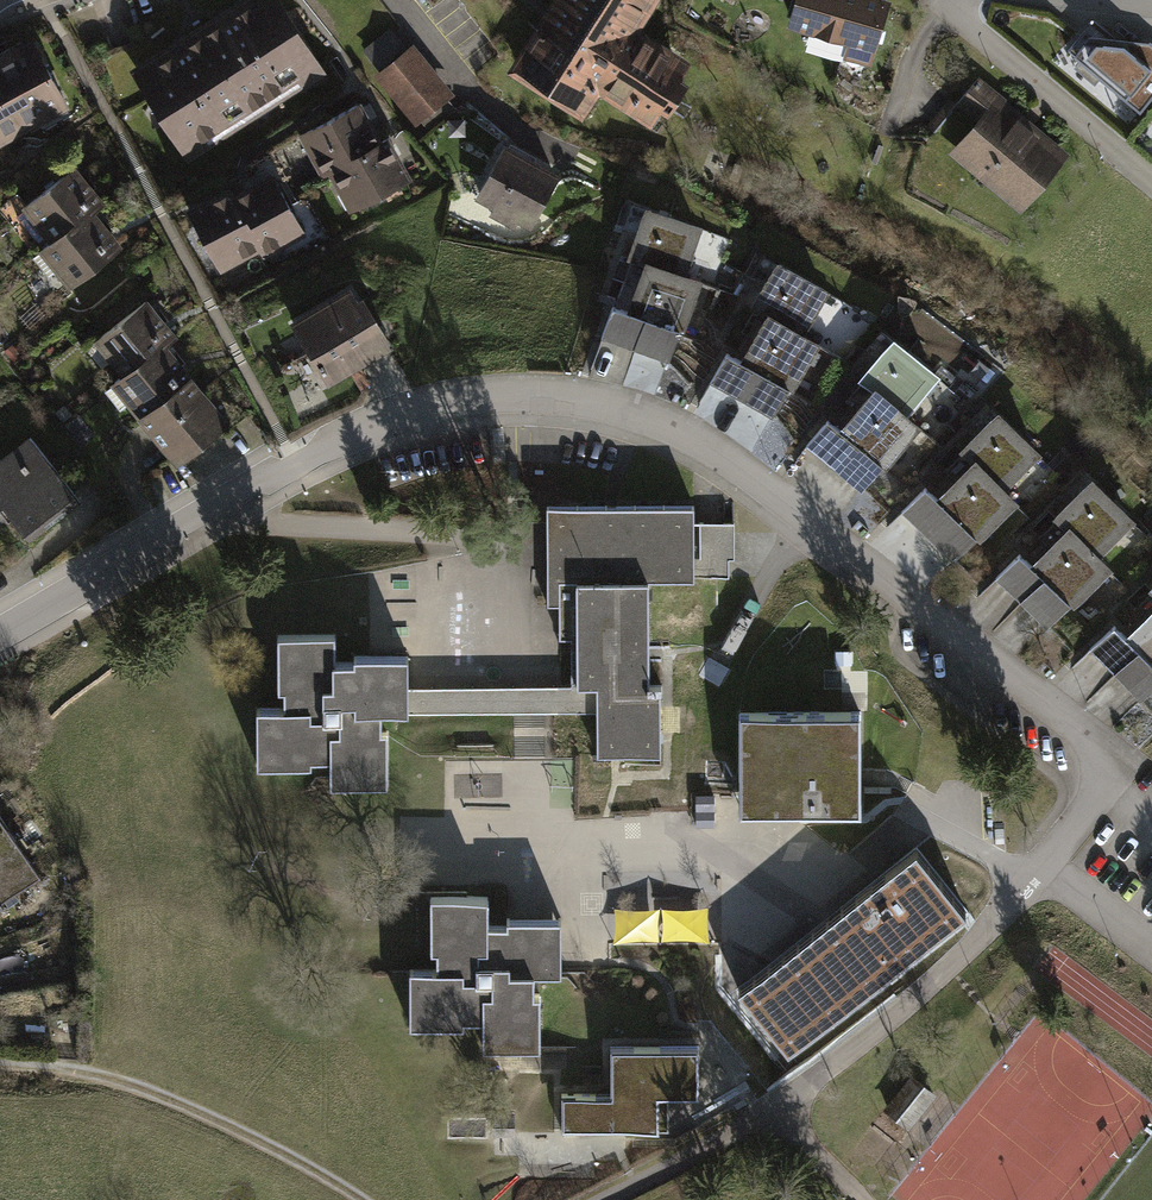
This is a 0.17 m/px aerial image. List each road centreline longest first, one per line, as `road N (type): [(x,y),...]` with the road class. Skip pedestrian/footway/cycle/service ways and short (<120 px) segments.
road 1 (residential): [(1151,761),(804,514),(645,423),(486,397),(337,442),(0,615)]
road 2 (track): [(0,1066),(87,1072),(197,1111),(360,1199)]
road 3 (residential): [(945,0),(1151,184)]

